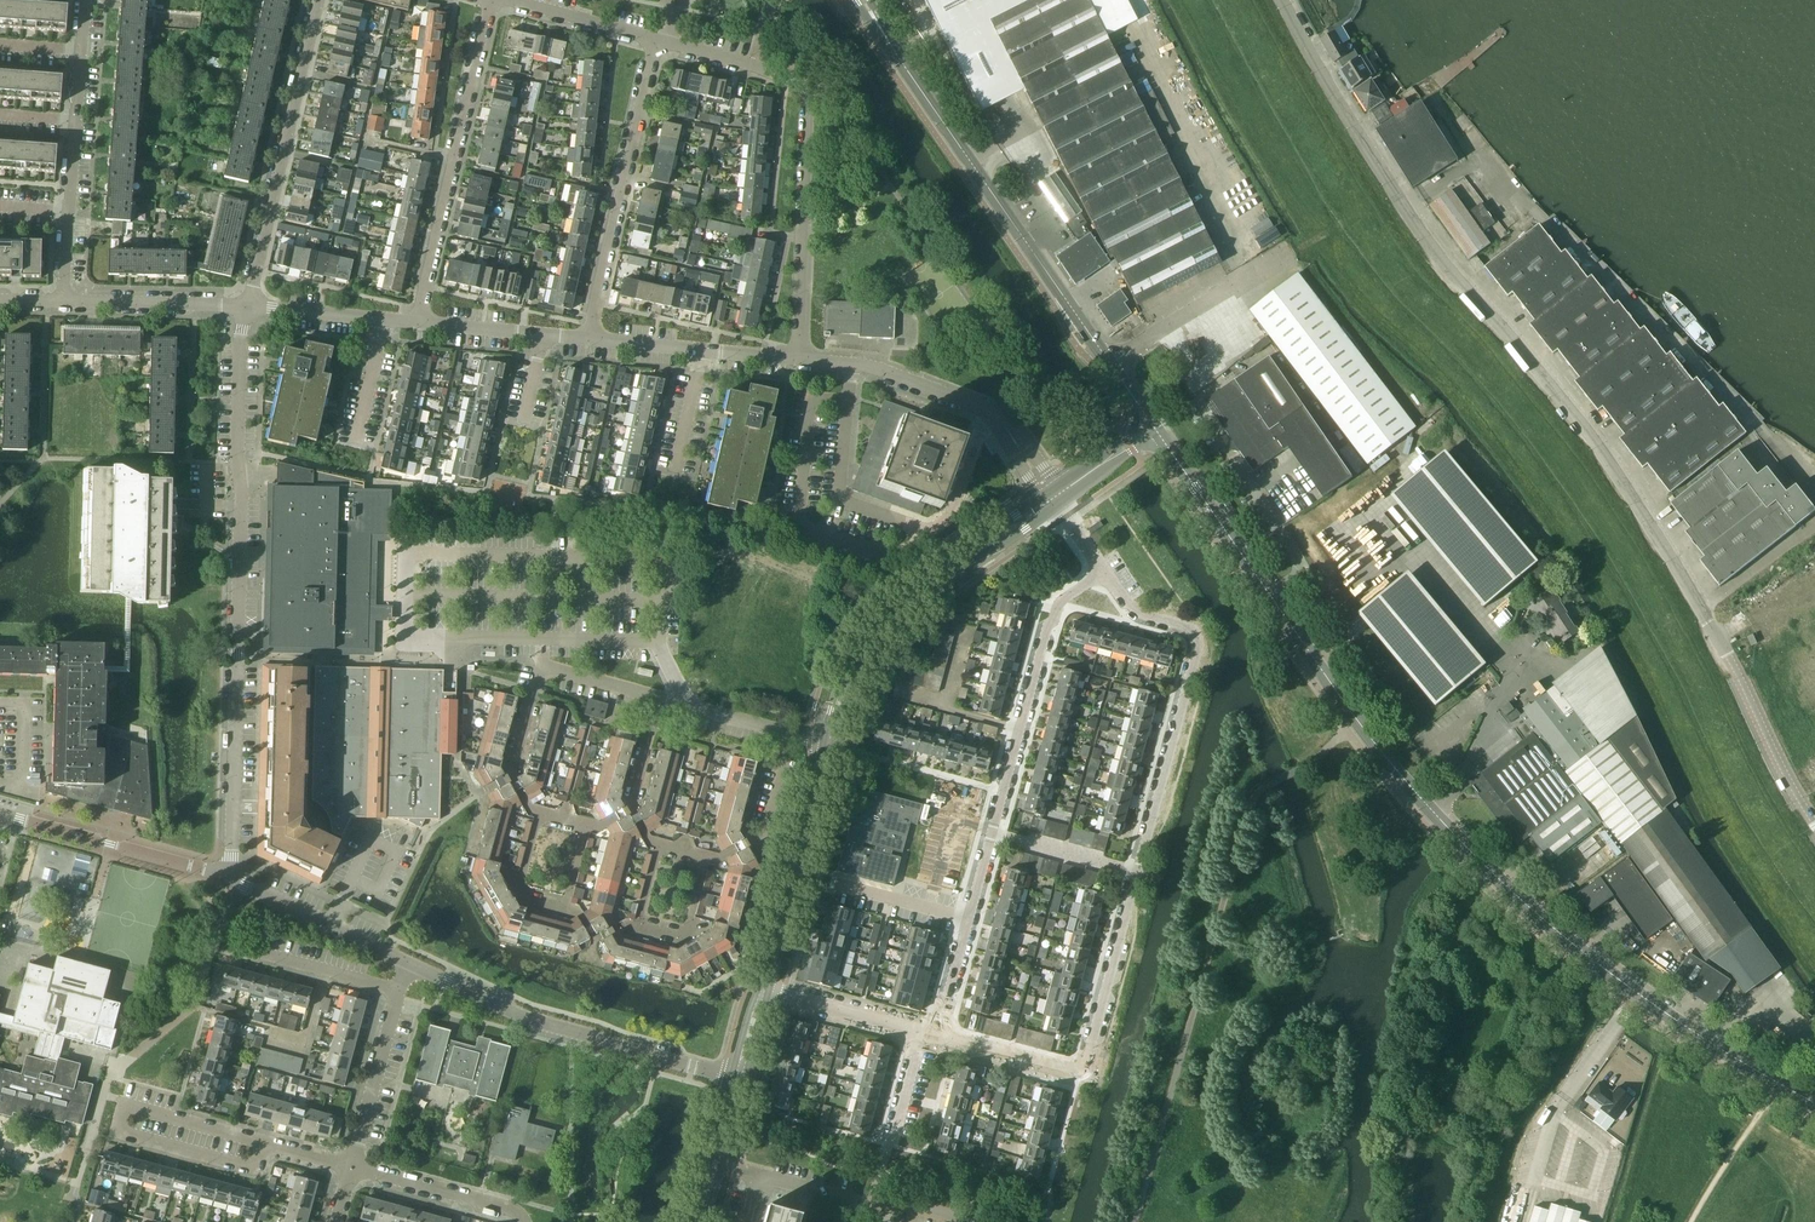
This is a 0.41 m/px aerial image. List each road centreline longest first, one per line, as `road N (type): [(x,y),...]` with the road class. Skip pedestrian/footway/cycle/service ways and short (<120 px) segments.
road 1 (unclassified): [(1814,823),(1652,529),(1591,439),(1414,225),(1280,0)]
road 2 (tertiary): [(1814,1104),(1588,958),(1460,843),(1328,680),(1155,428)]
road 3 (residential): [(935,1038),(1063,1070),(1085,1059),(1195,642),(1185,630),(1135,615),(1104,573)]
road 4 (residential): [(228,872),(239,346),(248,306)]
road 5 (residential): [(935,1038),(1054,610),(1104,573)]
road 6 (tertiary): [(1110,363),(863,0)]
road 7 (residential): [(351,1167),(125,1105),(119,1130),(252,1167),(261,1142)]
road 8 (residential): [(800,357),(802,87),(655,40)]
road 9 (residential): [(659,697),(542,670),(512,777),(530,809),(598,828),(630,809)]
road 10 (residential): [(988,412),(951,511),(937,532),(920,530),(838,499),(851,366)]
road 11 (residential): [(738,1079),(527,1019),(408,964)]
road 12 (tertiary): [(828,742),(858,657),(879,626),(1054,498)]
road 13 (residential): [(490,0),(418,325)]
road 14 (residential): [(248,306),(317,0)]
road 15 (residential): [(592,339),(655,40)]
road 16 (residential): [(630,809),(647,839),(717,860),(766,831),(785,732)]
road 17 (tertiary): [(763,989),(828,742)]
road 18 (residential): [(228,872),(0,815)]
road 19 (residential): [(408,964),(228,872)]
road 20 (residential): [(964,1221),(768,1178)]
road 21 (unclassified): [(1110,363),(1280,260)]
road 22 (residential): [(248,306),(62,301)]
road 23 (residential): [(351,1167),(399,989)]
road 24 (residential): [(524,1221),(516,1211),(351,1167)]
road 25 (residential): [(248,306),(418,325)]
road 26 (residential): [(763,989),(915,1032)]
road 27 (residential): [(399,989),(254,952)]
road 28 (residential): [(655,40),(511,0)]
road 29 (tertiary): [(700,1221),(738,1079)]
road 30 (residential): [(851,366),(988,412)]
road 31 (residential): [(785,732),(659,697)]
road 32 (residential): [(418,325),(544,336)]
road 33 (residential): [(674,471),(701,350)]
road 34 (tertiary): [(1054,498),(1155,428)]

